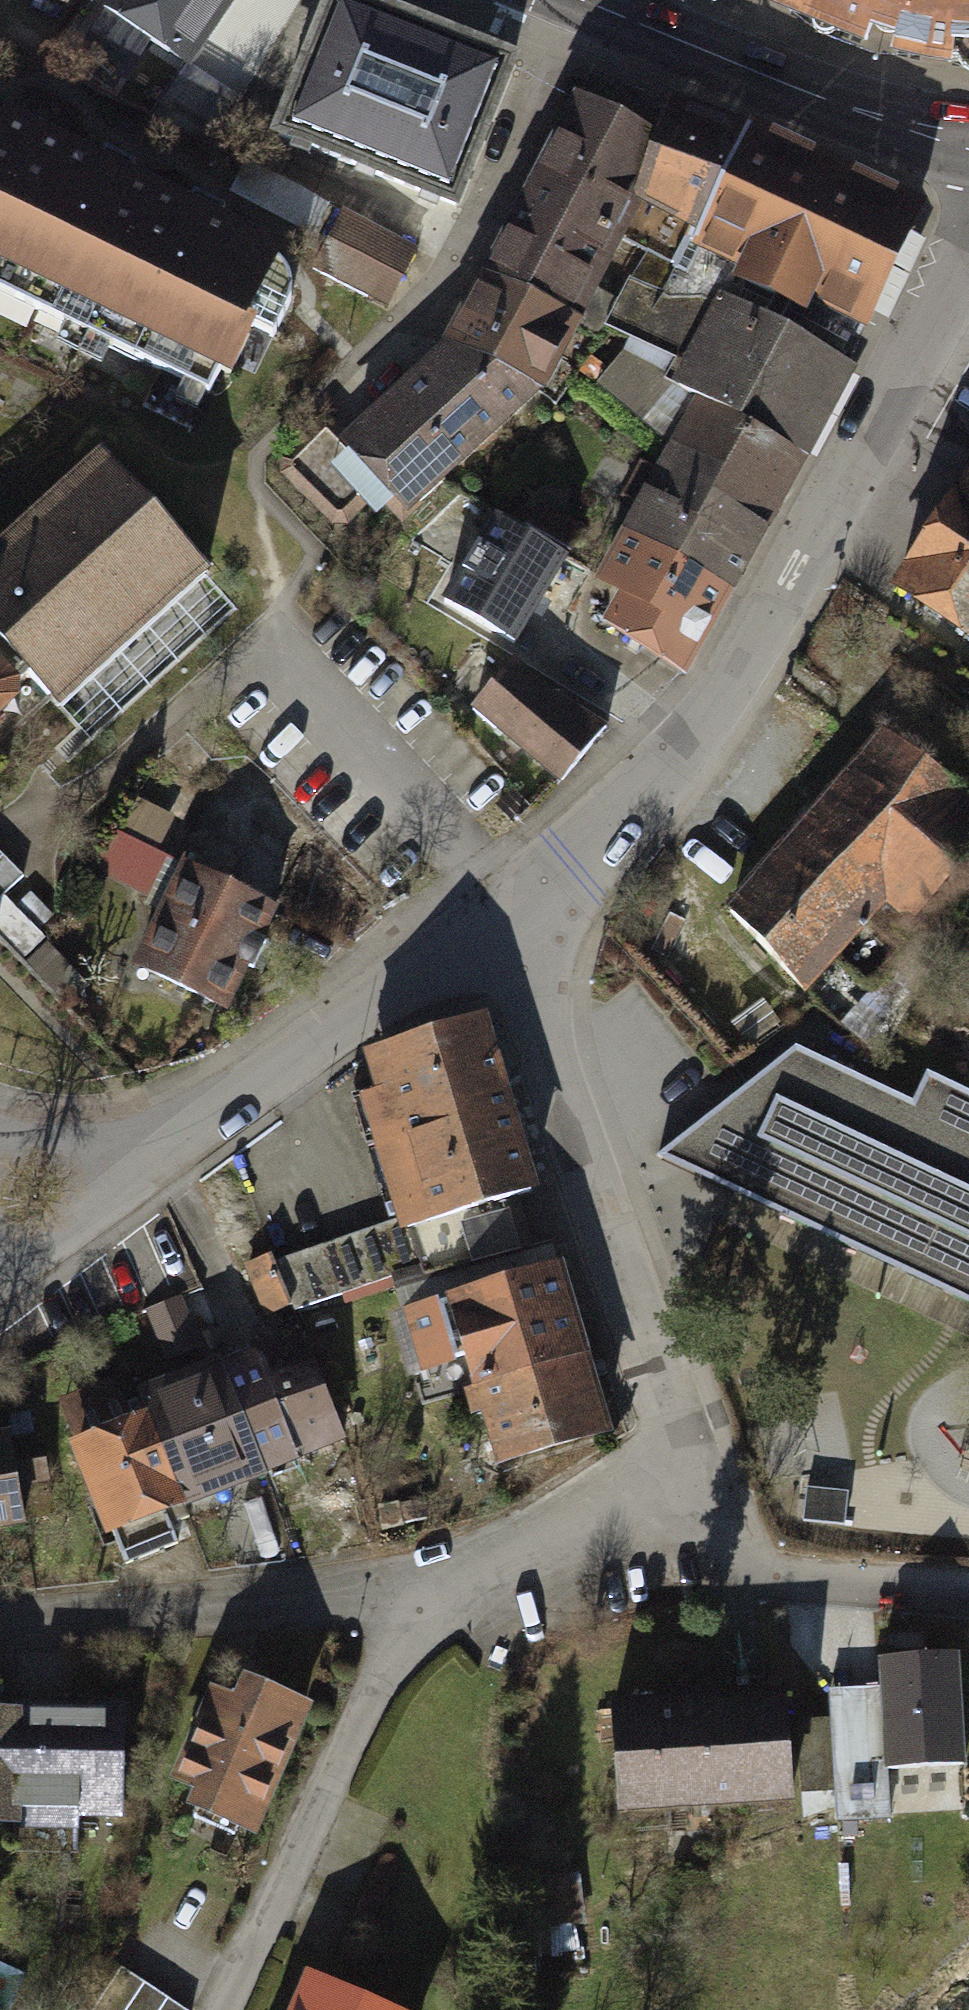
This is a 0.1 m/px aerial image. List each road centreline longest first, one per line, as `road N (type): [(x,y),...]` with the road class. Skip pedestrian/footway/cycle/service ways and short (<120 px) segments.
road 1 (residential): [(475,926),(506,955),(693,1508),(679,1523),(395,1603)]
road 2 (residential): [(475,926),(691,752),(968,270)]
road 3 (residential): [(395,1603),(395,1623),(321,1805),(213,2009)]
road 4 (primary): [(968,150),(885,129),(567,0)]
road 5 (residential): [(154,1165),(475,926)]
road 6 (residential): [(395,1603),(0,1621)]
road 7 (residential): [(0,1272),(154,1165)]
road 8 (residential): [(0,1147),(49,1145),(154,1165)]

